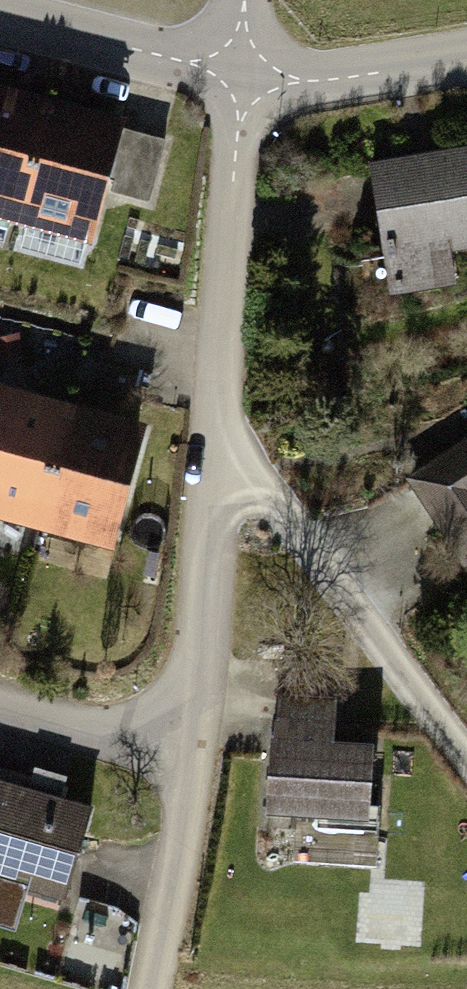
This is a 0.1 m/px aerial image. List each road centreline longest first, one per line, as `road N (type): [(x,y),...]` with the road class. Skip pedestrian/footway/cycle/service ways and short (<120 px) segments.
road 1 (residential): [(466,761),(214,410)]
road 2 (residential): [(190,757),(214,410)]
road 3 (residential): [(214,410),(240,77)]
road 4 (residential): [(240,77),(0,16)]
road 5 (residential): [(155,988),(190,757)]
road 6 (residential): [(466,59),(308,81),(240,77)]
road 7 (residential): [(0,702),(190,757)]

